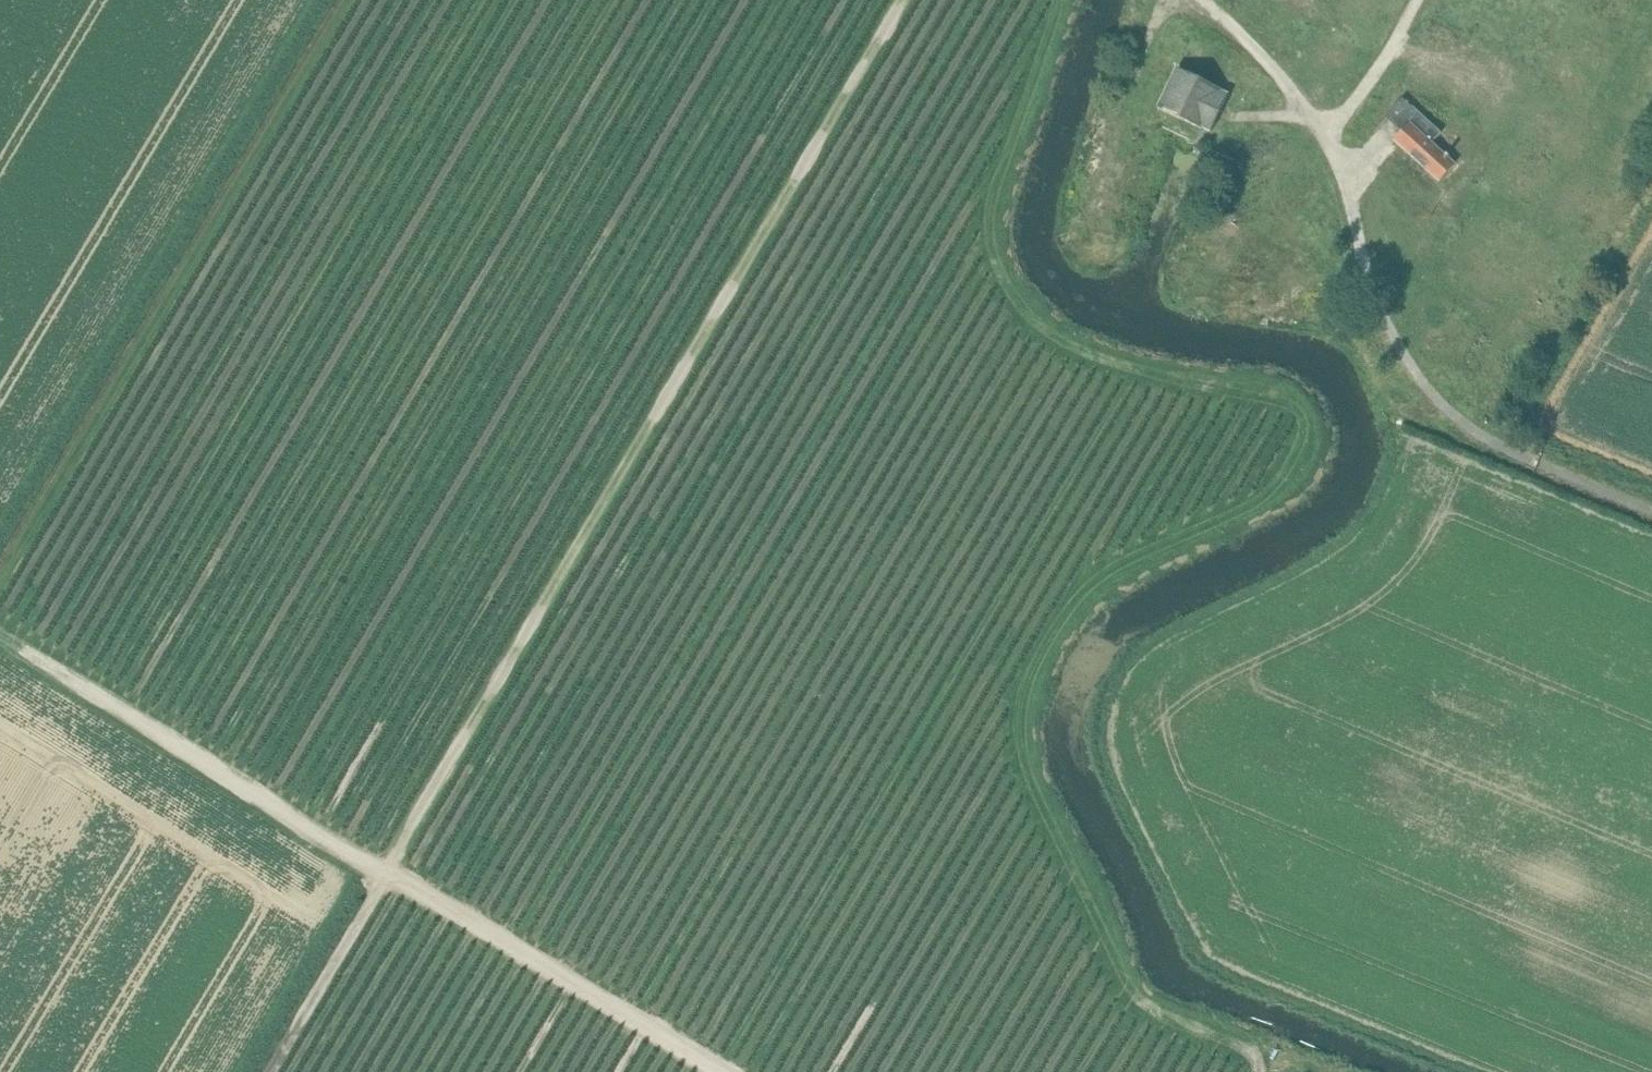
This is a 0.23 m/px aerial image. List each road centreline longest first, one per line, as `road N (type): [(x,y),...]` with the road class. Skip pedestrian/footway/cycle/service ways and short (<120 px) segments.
road 1 (unclassified): [(1651,514),(1472,437),(1417,377),(1377,304),(1330,136)]

